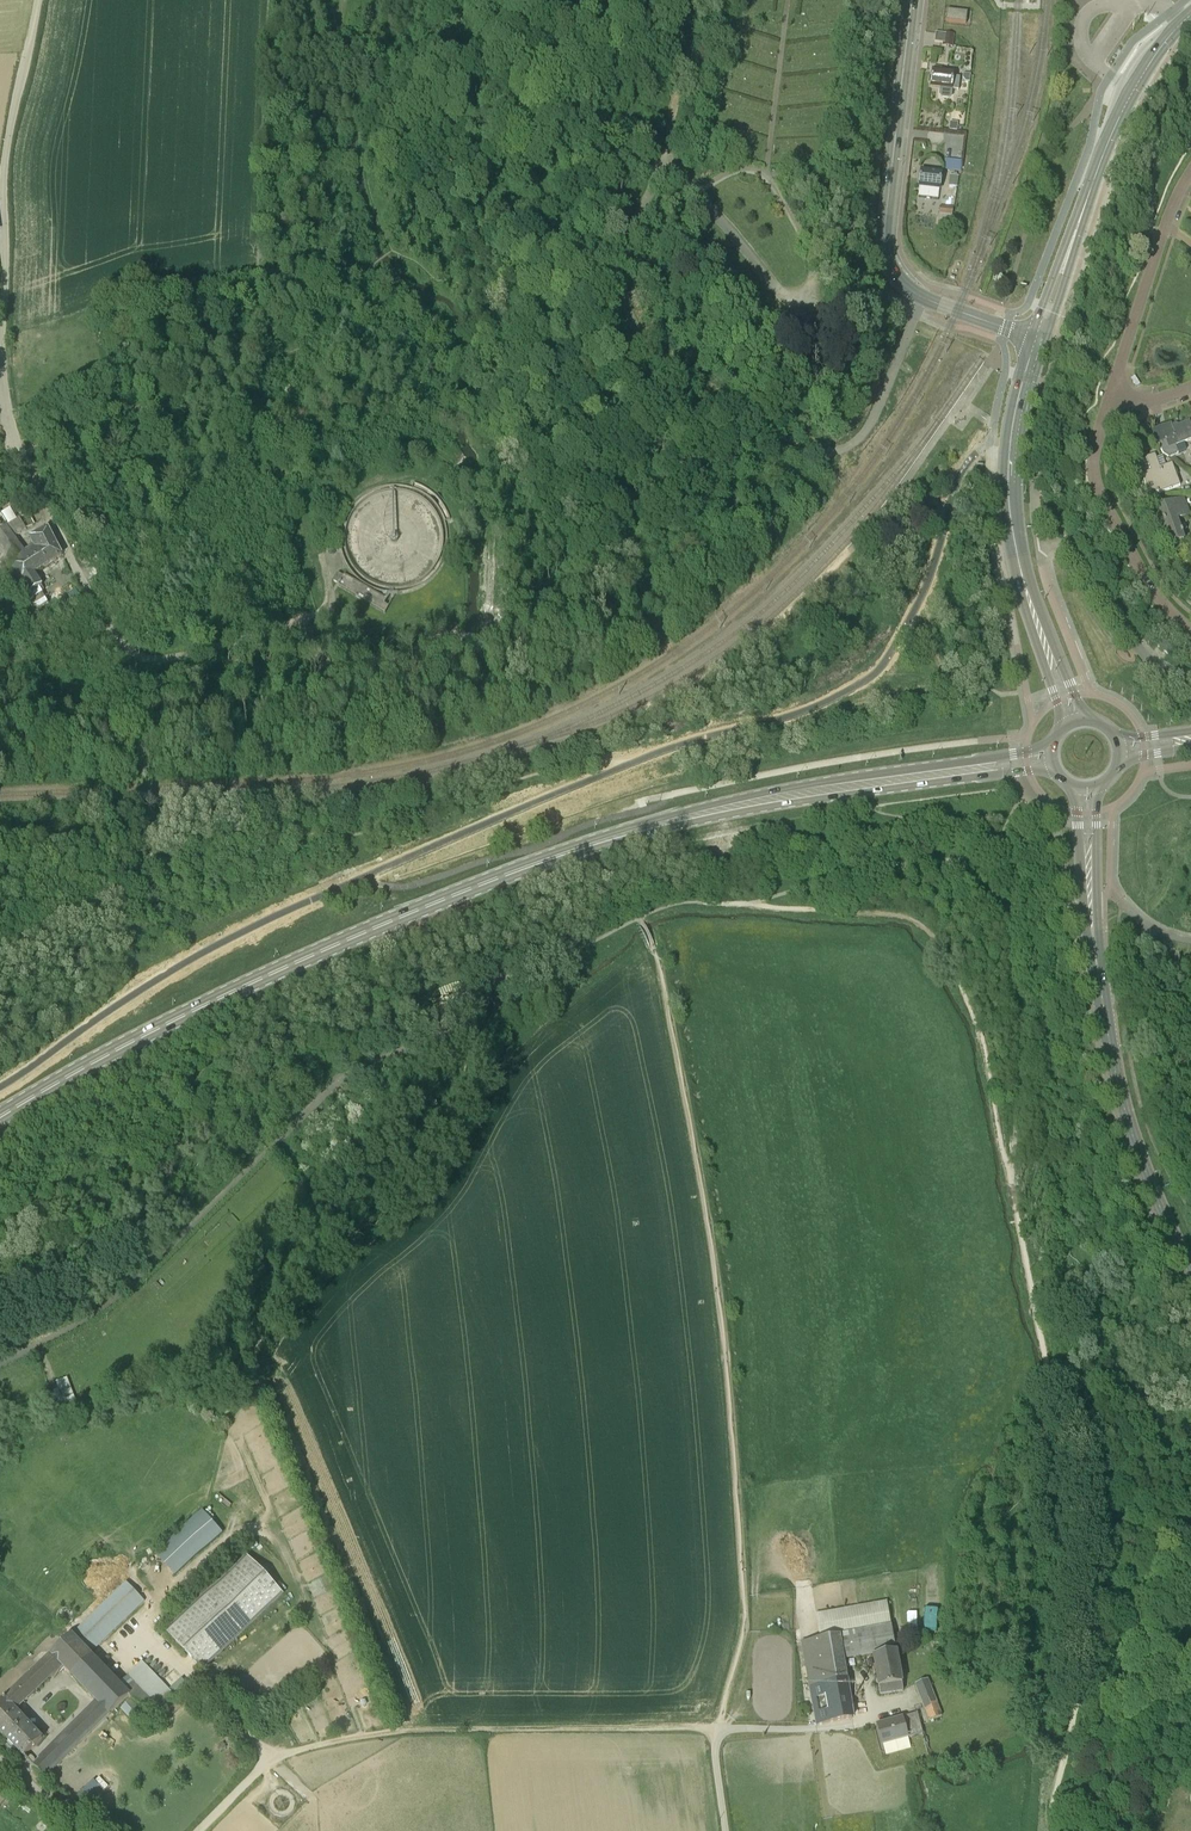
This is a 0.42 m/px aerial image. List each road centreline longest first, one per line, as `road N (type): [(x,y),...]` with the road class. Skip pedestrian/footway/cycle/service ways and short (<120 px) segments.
road 1 (secondary): [(0,1117),(265,976),(588,845),(771,799),(1051,758)]
road 2 (unclassified): [(0,1362),(113,1300),(335,1084),(437,1033),(452,1005)]
road 3 (track): [(210,1830),(270,1773),(314,1754),(477,1736),(716,1733)]
road 4 (tertiary): [(1190,1272),(1140,1160),(1111,1054),(1085,788)]
road 5 (tertiary): [(1039,338),(923,297),(888,263),(884,236),(911,0)]
road 6 (secondary): [(1075,721),(1028,596),(1013,525),(1013,440),(1039,338)]
road 7 (secondary): [(1039,338),(1131,90),(1190,14)]
road 8 (unclassified): [(0,349),(6,157),(39,0)]
road 9 (residential): [(1112,393),(1094,458),(1096,482),(1157,597),(1190,630)]
road 10 (unclassified): [(640,920),(452,1005)]
road 11 (residential): [(1112,393),(1165,225)]

